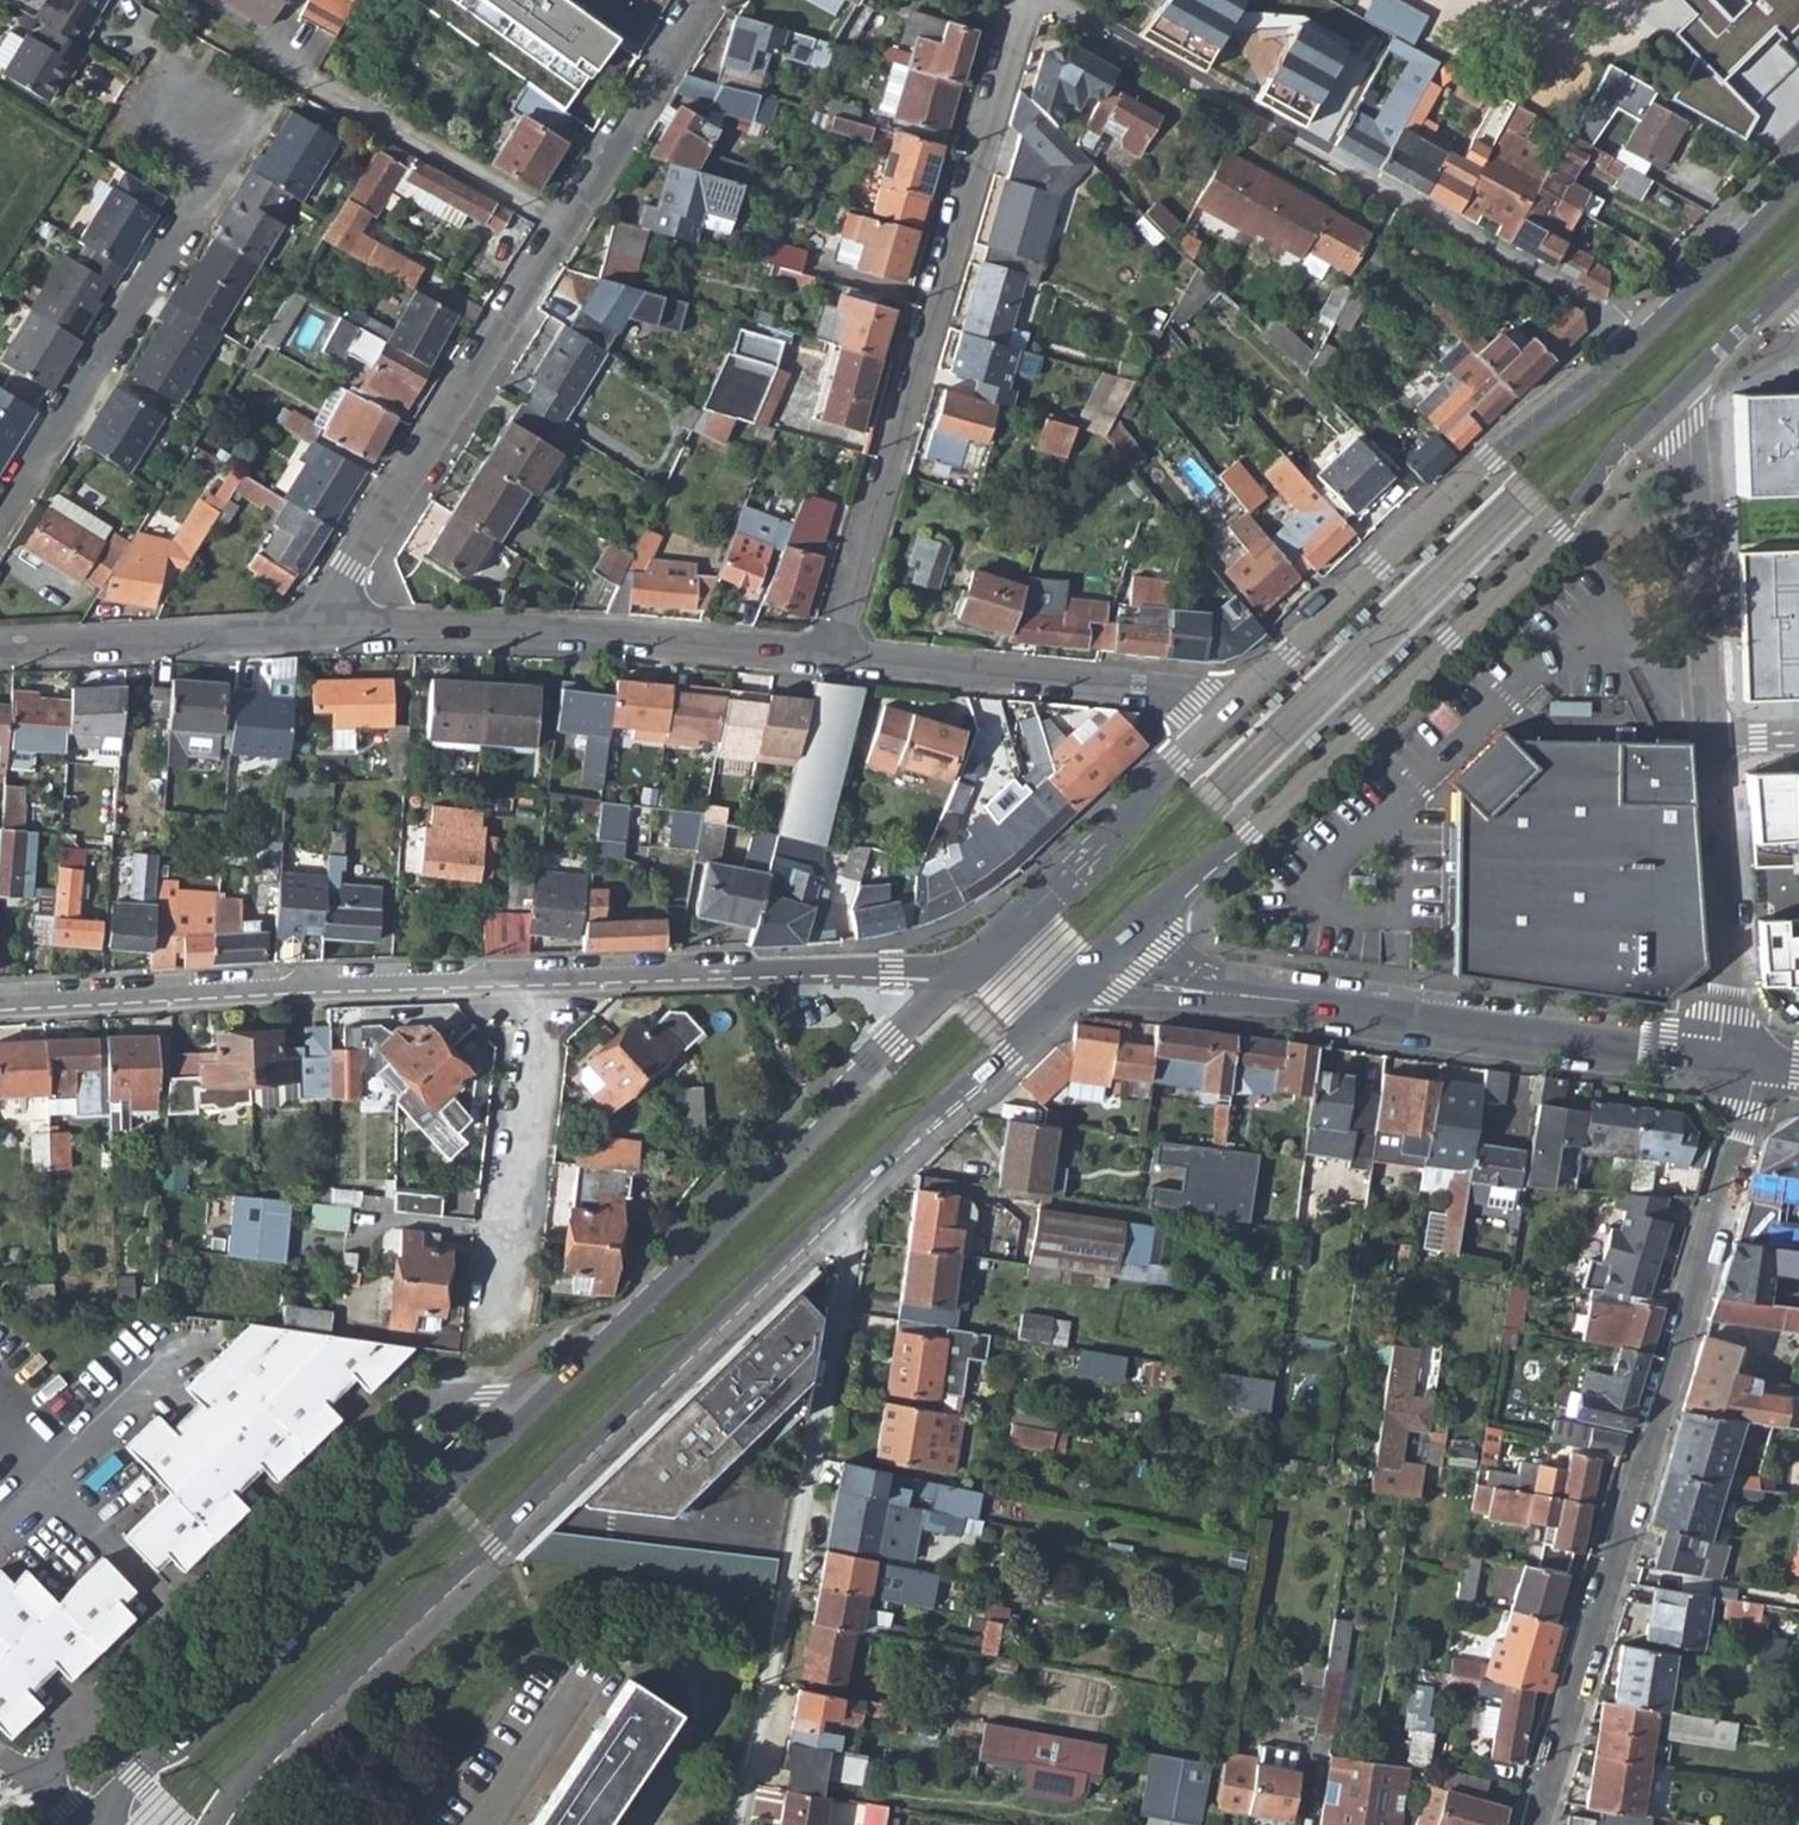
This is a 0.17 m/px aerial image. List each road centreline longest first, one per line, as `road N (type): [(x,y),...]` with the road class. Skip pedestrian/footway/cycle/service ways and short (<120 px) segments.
road 1 (primary): [(969,968),(103,1824)]
road 2 (primary): [(1079,976),(1137,918),(1250,838),(1454,646),(1563,534),(1622,448),(1678,394)]
road 3 (primary): [(208,1824),(809,1244)]
road 4 (residential): [(1535,1824),(1756,1059)]
road 5 (residential): [(324,633),(623,129),(712,0)]
road 6 (residential): [(1041,0),(1643,328)]
road 7 (residential): [(835,658),(1026,0)]
road 8 (residential): [(1079,976),(1720,1054)]
road 9 (residential): [(737,1824),(831,1390),(844,1280),(809,1244)]
road 10 (primary): [(1643,328),(1497,452),(1209,724)]
road 11 (residential): [(540,989),(449,980),(197,988),(136,1002),(0,1007)]
road 12 (residential): [(324,633),(835,658)]
road 13 (residential): [(0,535),(198,196),(193,125)]
road 14 (residential): [(969,968),(769,966),(540,989)]
road 15 (residential): [(835,658),(1174,692),(1209,724)]
road 16 (primary): [(809,1244),(1079,976)]
road 17 (residential): [(1710,741),(1689,410),(1678,394)]
road 18 (residential): [(540,989),(496,1330)]
road 19 (primary): [(1209,724),(969,968)]
road 20 (residential): [(0,650),(324,633)]
road 21 (residential): [(1720,1054),(1727,902),(1710,741)]
road 22 (primary): [(1798,178),(1643,328)]
road 23 (residential): [(478,1824),(587,1676)]
road 24 (primary): [(1678,394),(1789,290)]

